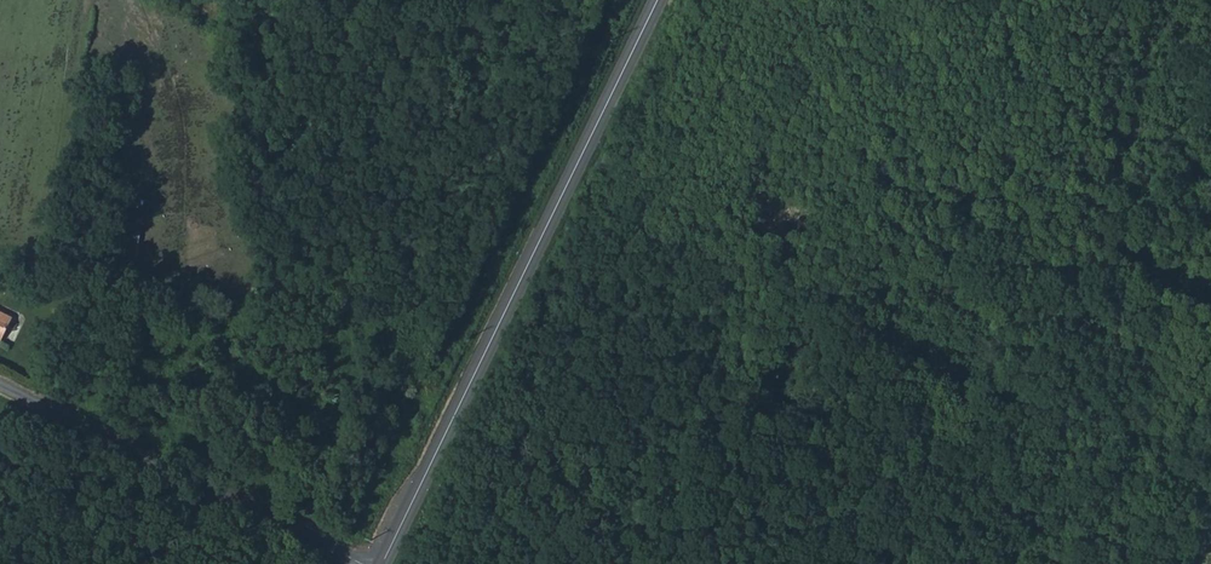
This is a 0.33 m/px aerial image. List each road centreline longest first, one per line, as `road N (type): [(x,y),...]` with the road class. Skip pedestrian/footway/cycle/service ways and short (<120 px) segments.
road 1 (secondary): [(382,563),(656,0)]
road 2 (unclassified): [(362,563),(0,388)]

